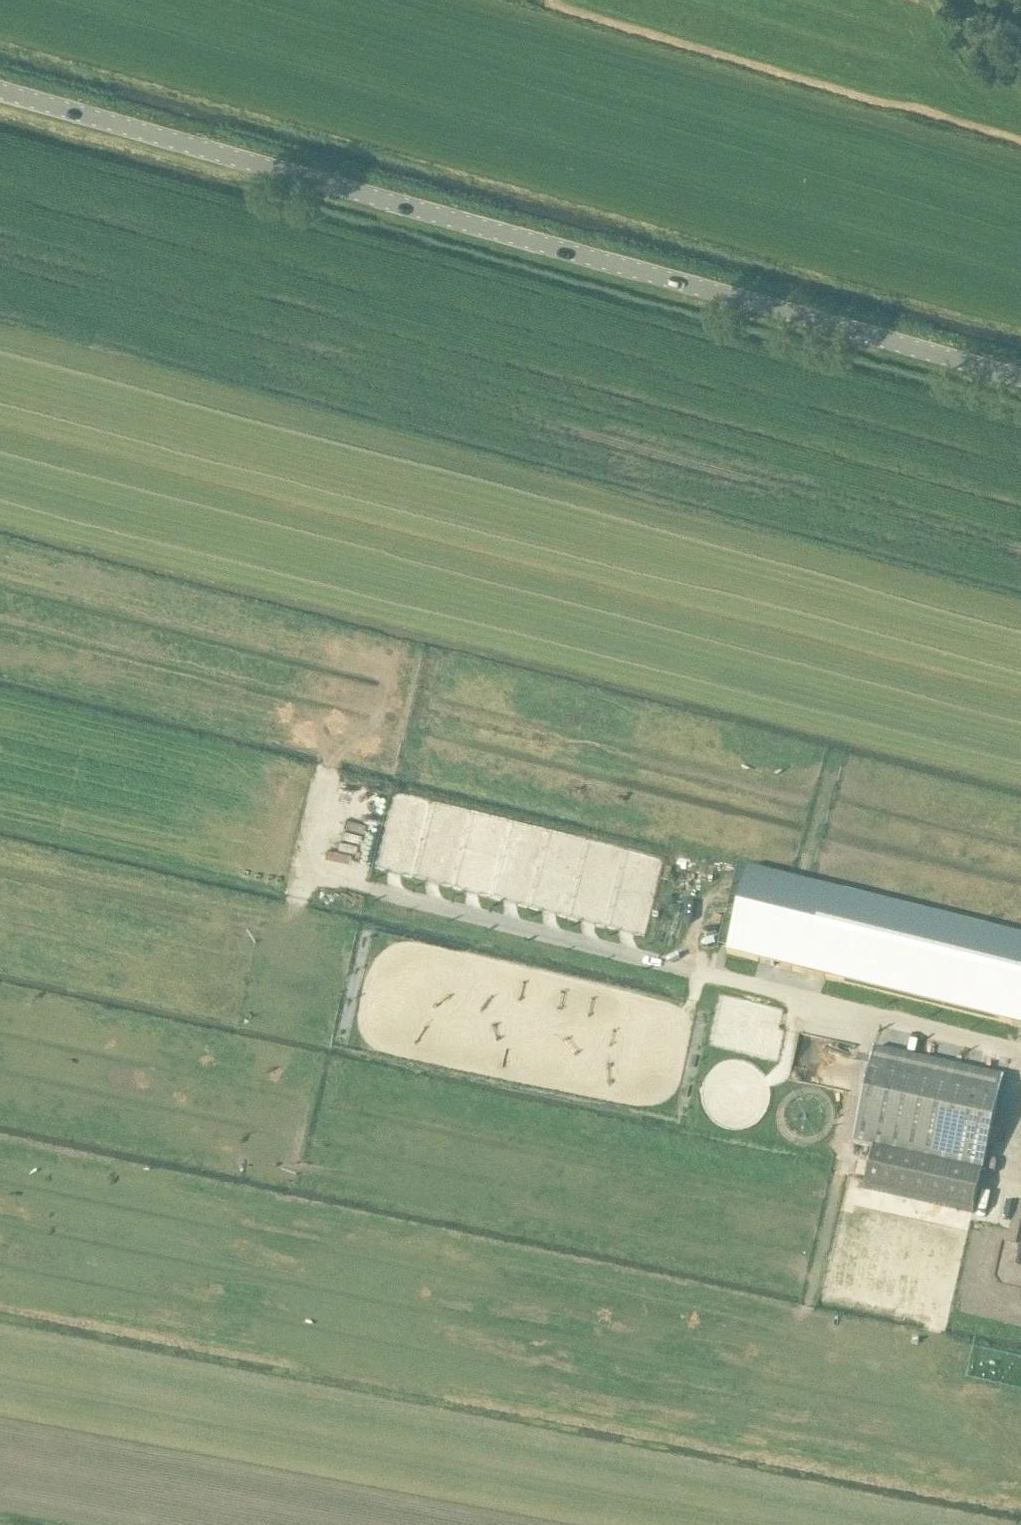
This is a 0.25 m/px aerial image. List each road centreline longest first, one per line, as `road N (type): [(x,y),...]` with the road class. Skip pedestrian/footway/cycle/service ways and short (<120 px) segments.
road 1 (unclassified): [(1020,379),(0,92)]

